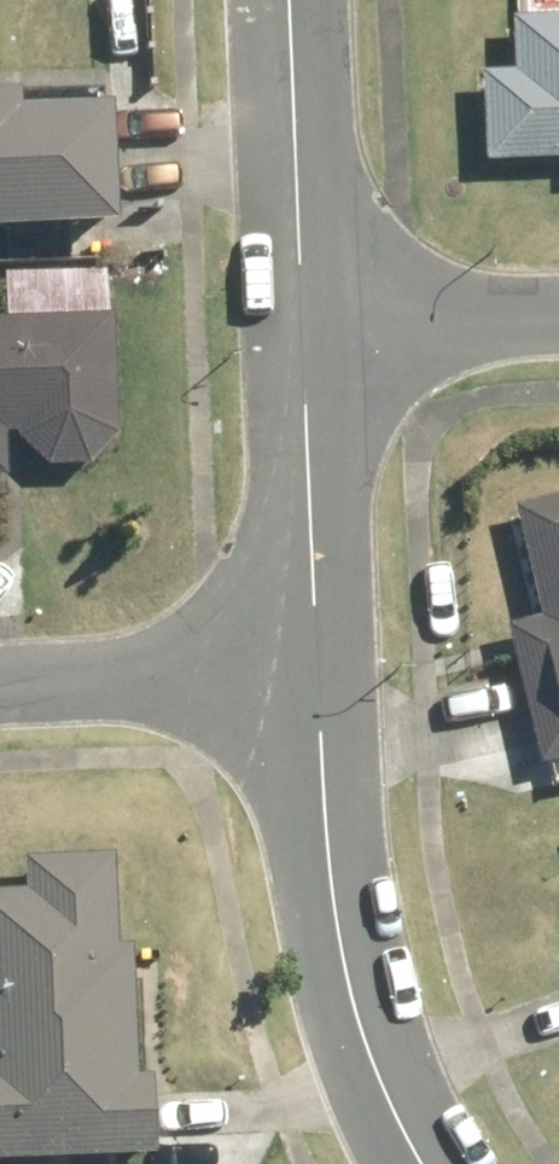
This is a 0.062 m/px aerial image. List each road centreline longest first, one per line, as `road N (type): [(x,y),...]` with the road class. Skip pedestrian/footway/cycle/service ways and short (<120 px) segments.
road 1 (residential): [(423,1163),(383,1090),(349,982),(311,670)]
road 2 (residential): [(311,670),(298,320)]
road 3 (residential): [(298,320),(286,0)]
road 4 (residential): [(0,683),(311,670)]
road 5 (residential): [(558,307),(298,320)]

